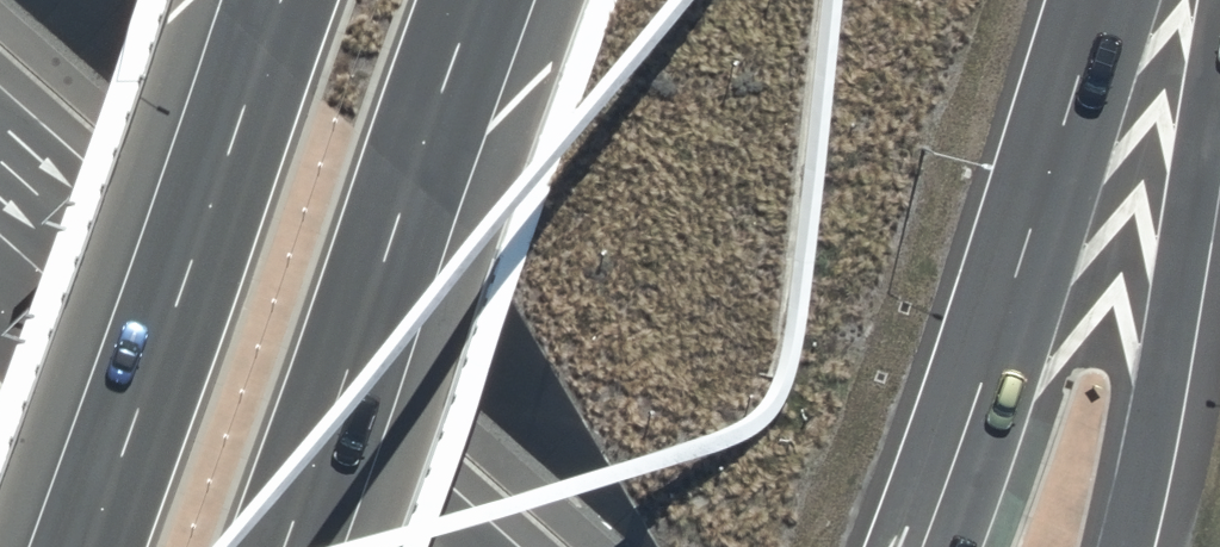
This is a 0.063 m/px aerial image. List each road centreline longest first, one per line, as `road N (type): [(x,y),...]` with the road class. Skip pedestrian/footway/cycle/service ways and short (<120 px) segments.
road 1 (trunk): [(476,0),(279,546)]
road 2 (trunk): [(79,546),(275,0)]
road 3 (trunk): [(1114,0),(982,403),(926,546)]
road 4 (primary): [(0,166),(425,546)]
road 5 (trunk): [(1219,38),(1126,546)]

